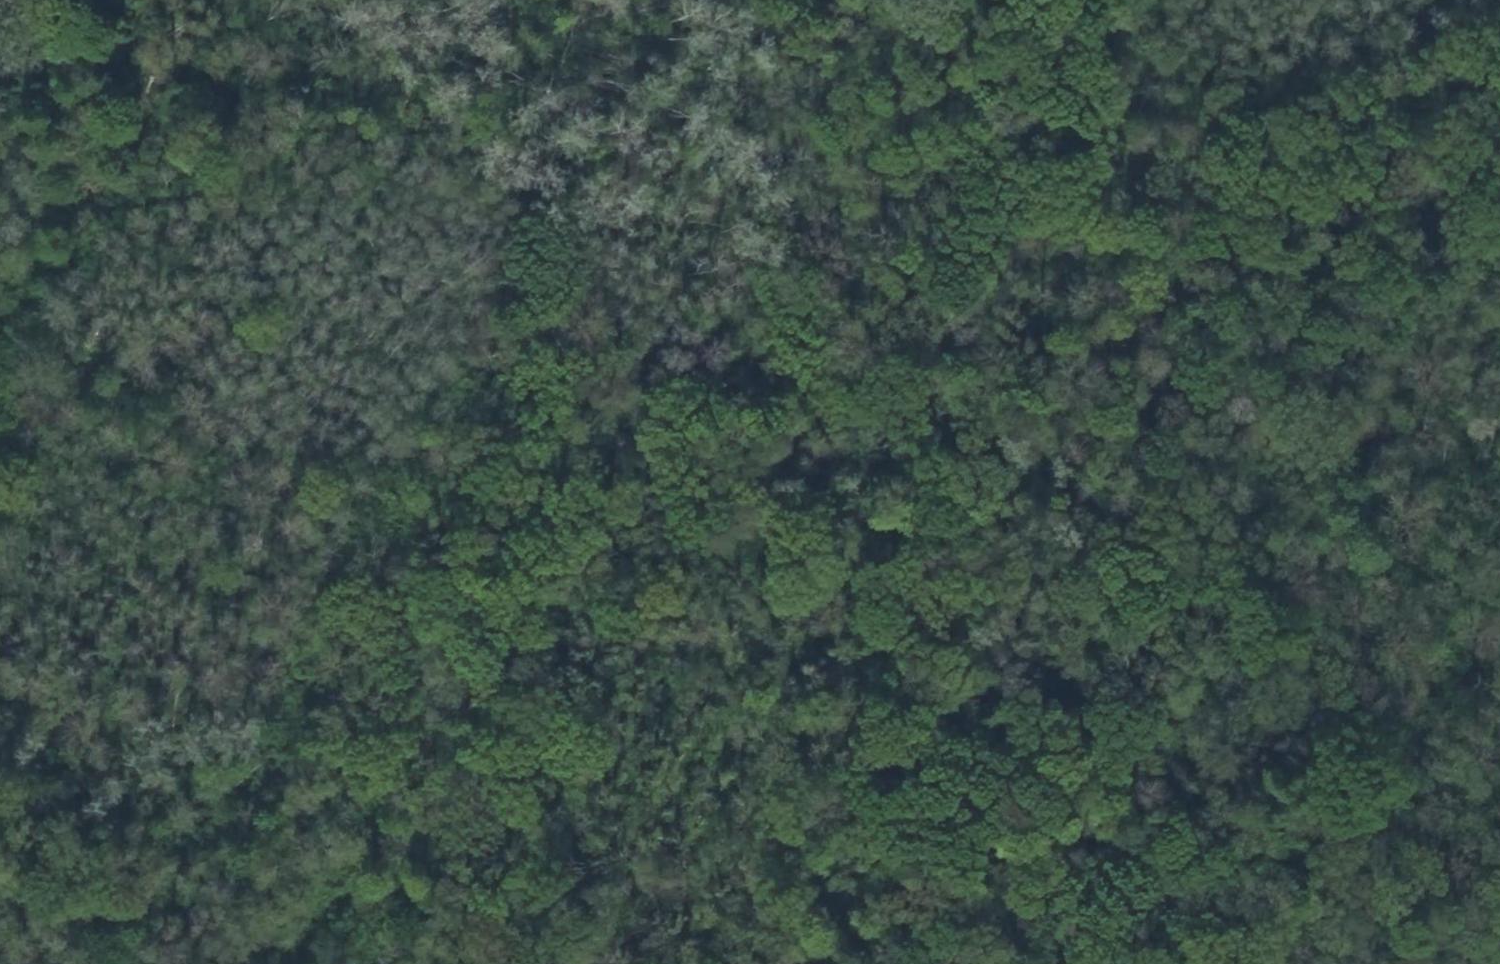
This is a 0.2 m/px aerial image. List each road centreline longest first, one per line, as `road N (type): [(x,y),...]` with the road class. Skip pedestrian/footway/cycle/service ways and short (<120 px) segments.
road 1 (track): [(164,0),(99,143),(0,400)]

